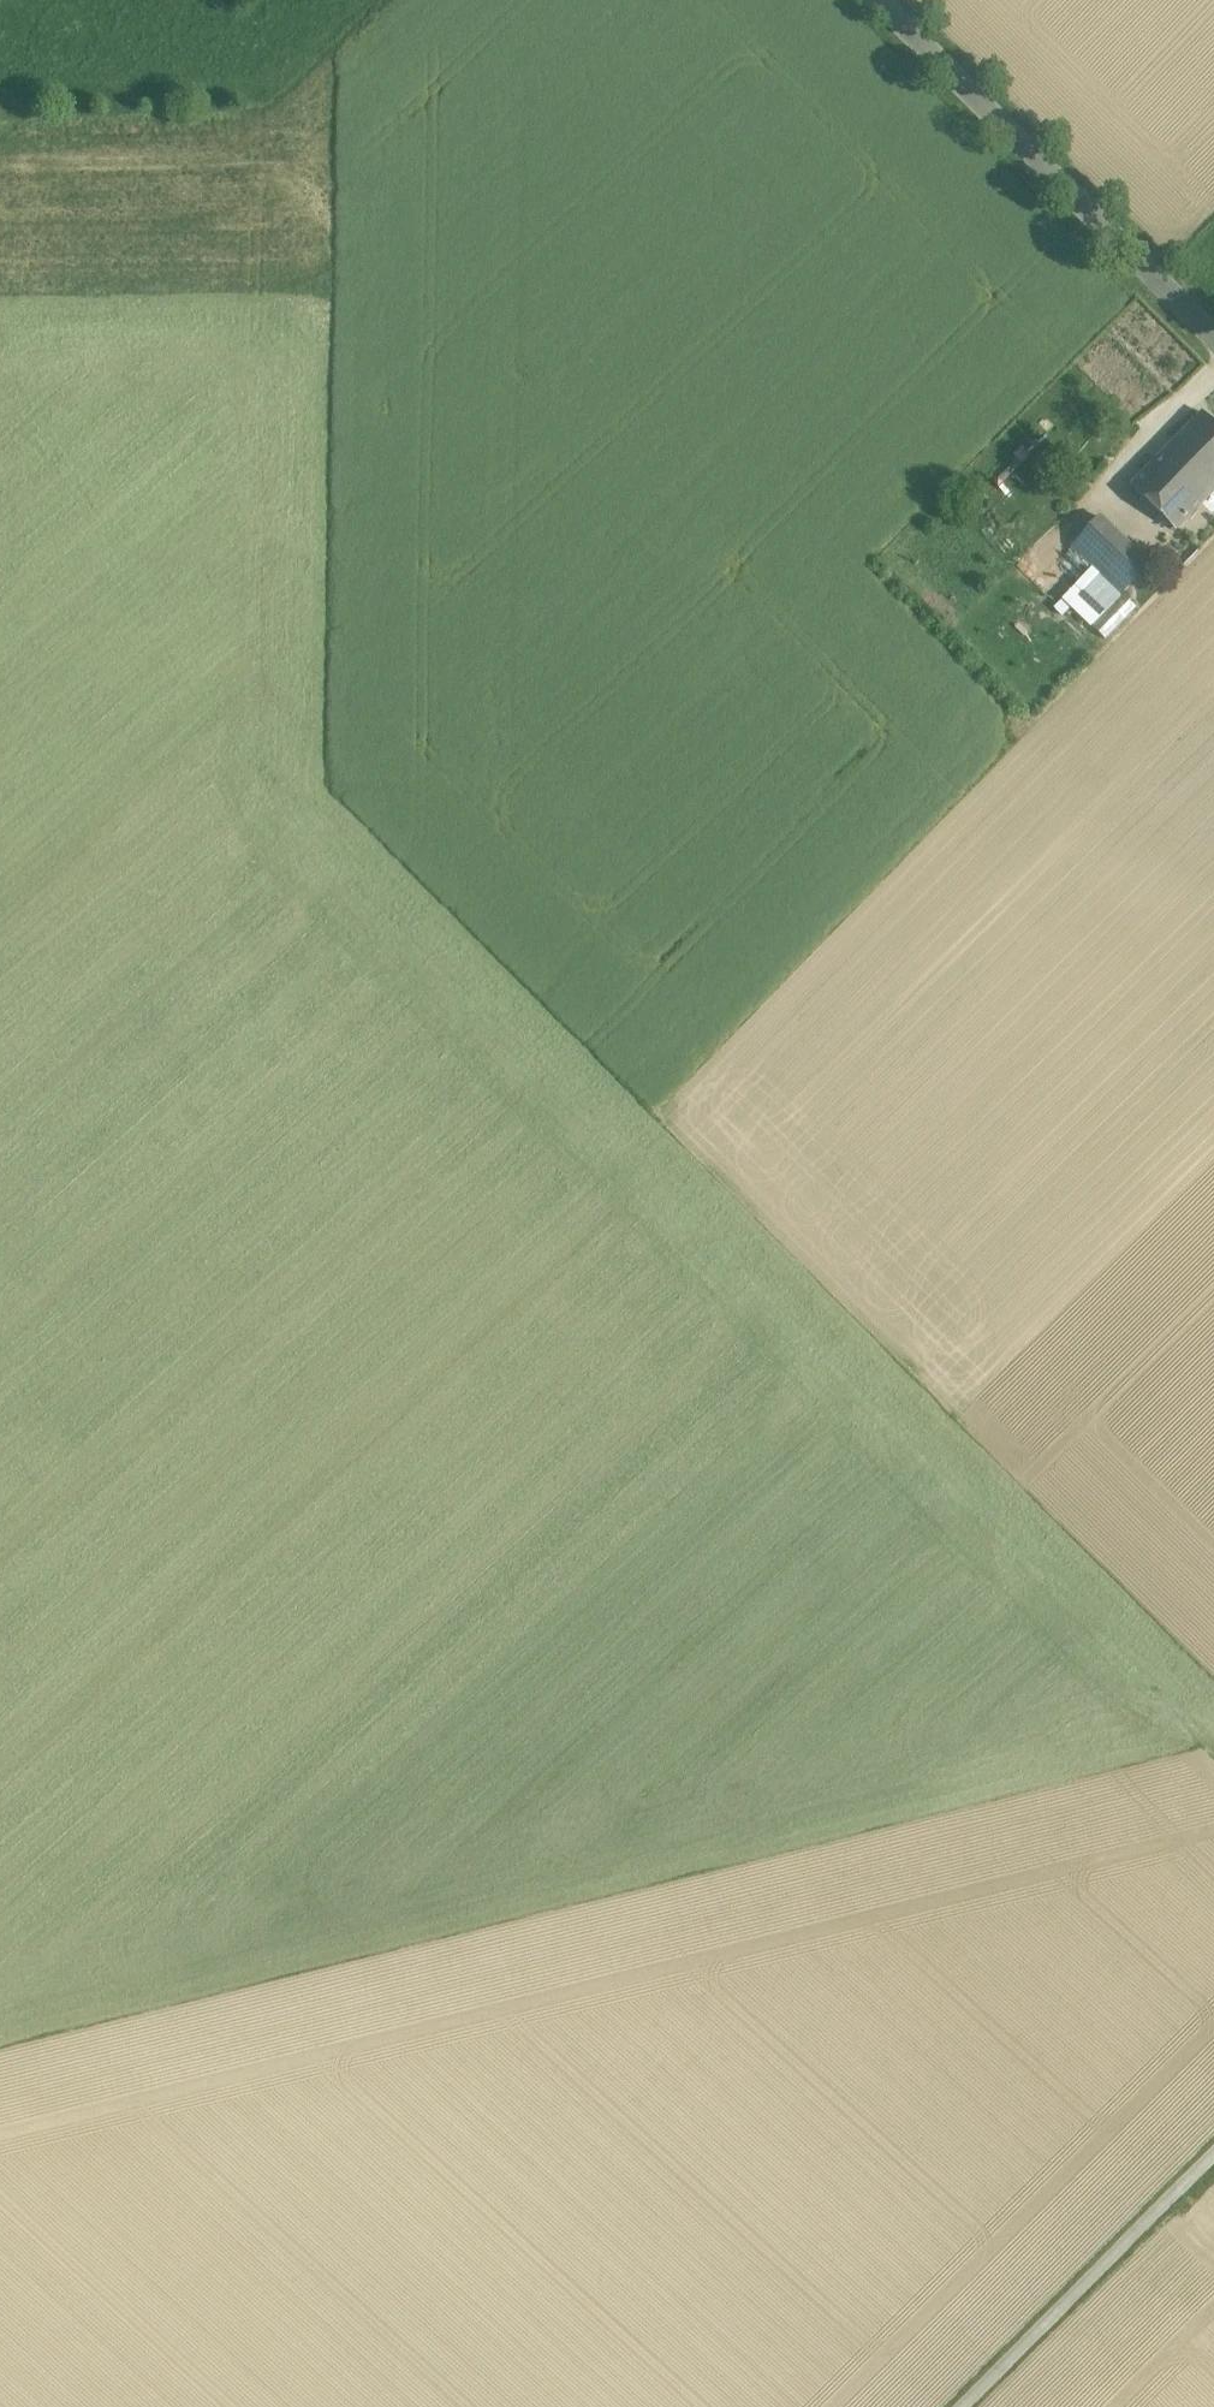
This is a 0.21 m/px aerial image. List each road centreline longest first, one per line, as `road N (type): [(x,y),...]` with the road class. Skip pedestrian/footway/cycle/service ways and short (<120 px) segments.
road 1 (tertiary): [(886,0),(1213,327)]
road 2 (track): [(956,2406),(1213,2150)]

